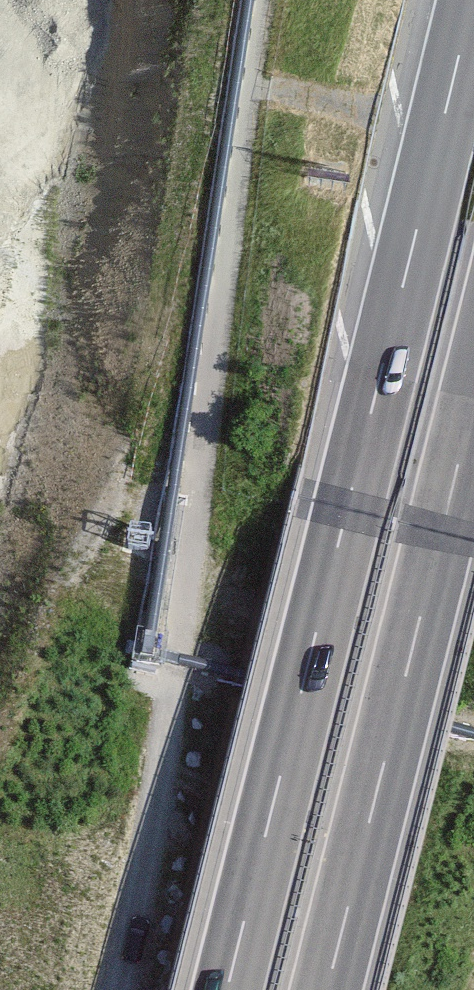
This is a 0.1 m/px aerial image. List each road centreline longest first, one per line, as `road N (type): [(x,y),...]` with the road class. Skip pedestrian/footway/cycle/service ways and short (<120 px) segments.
road 1 (motorway): [(470,0),(225,989)]
road 2 (motorway): [(324,989),(473,386)]
road 3 (track): [(200,407),(163,769),(119,989)]

